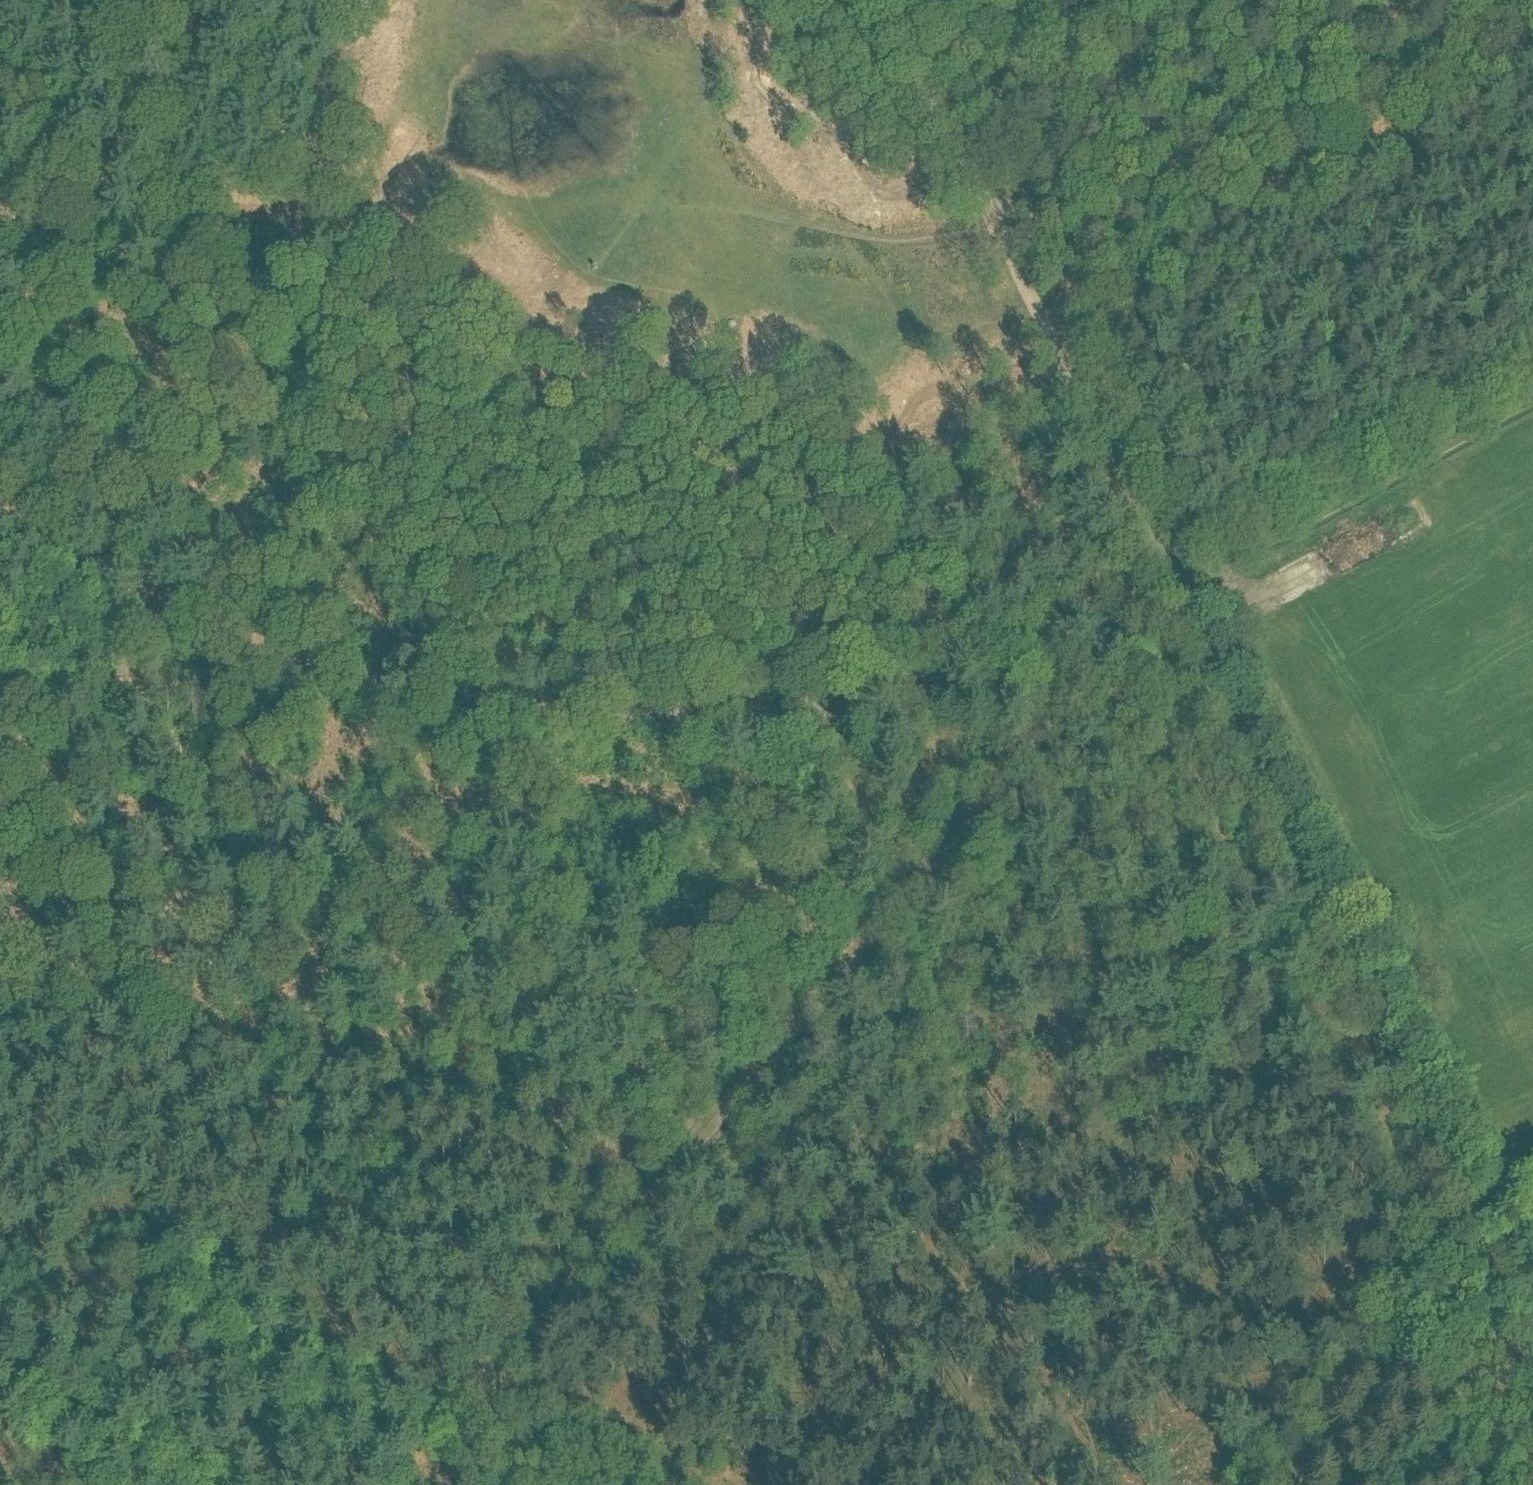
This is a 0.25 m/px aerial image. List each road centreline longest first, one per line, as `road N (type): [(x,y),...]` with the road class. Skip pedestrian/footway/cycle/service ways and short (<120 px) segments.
road 1 (track): [(445,1484),(510,1376),(886,920),(1125,606)]
road 2 (track): [(1168,587),(1532,1326)]
road 3 (track): [(712,709),(517,707),(343,682),(129,595),(0,516)]
road 4 (track): [(1168,587),(922,670),(712,709)]
road 5 (track): [(1082,415),(869,0)]
road 6 (track): [(259,0),(175,104),(0,360)]
road 7 (track): [(1532,399),(1168,587)]
road 8 (track): [(1361,1361),(1477,1211)]
road 9 (track): [(1289,1484),(1361,1361)]
road 10 (track): [(1168,587),(1112,473)]

